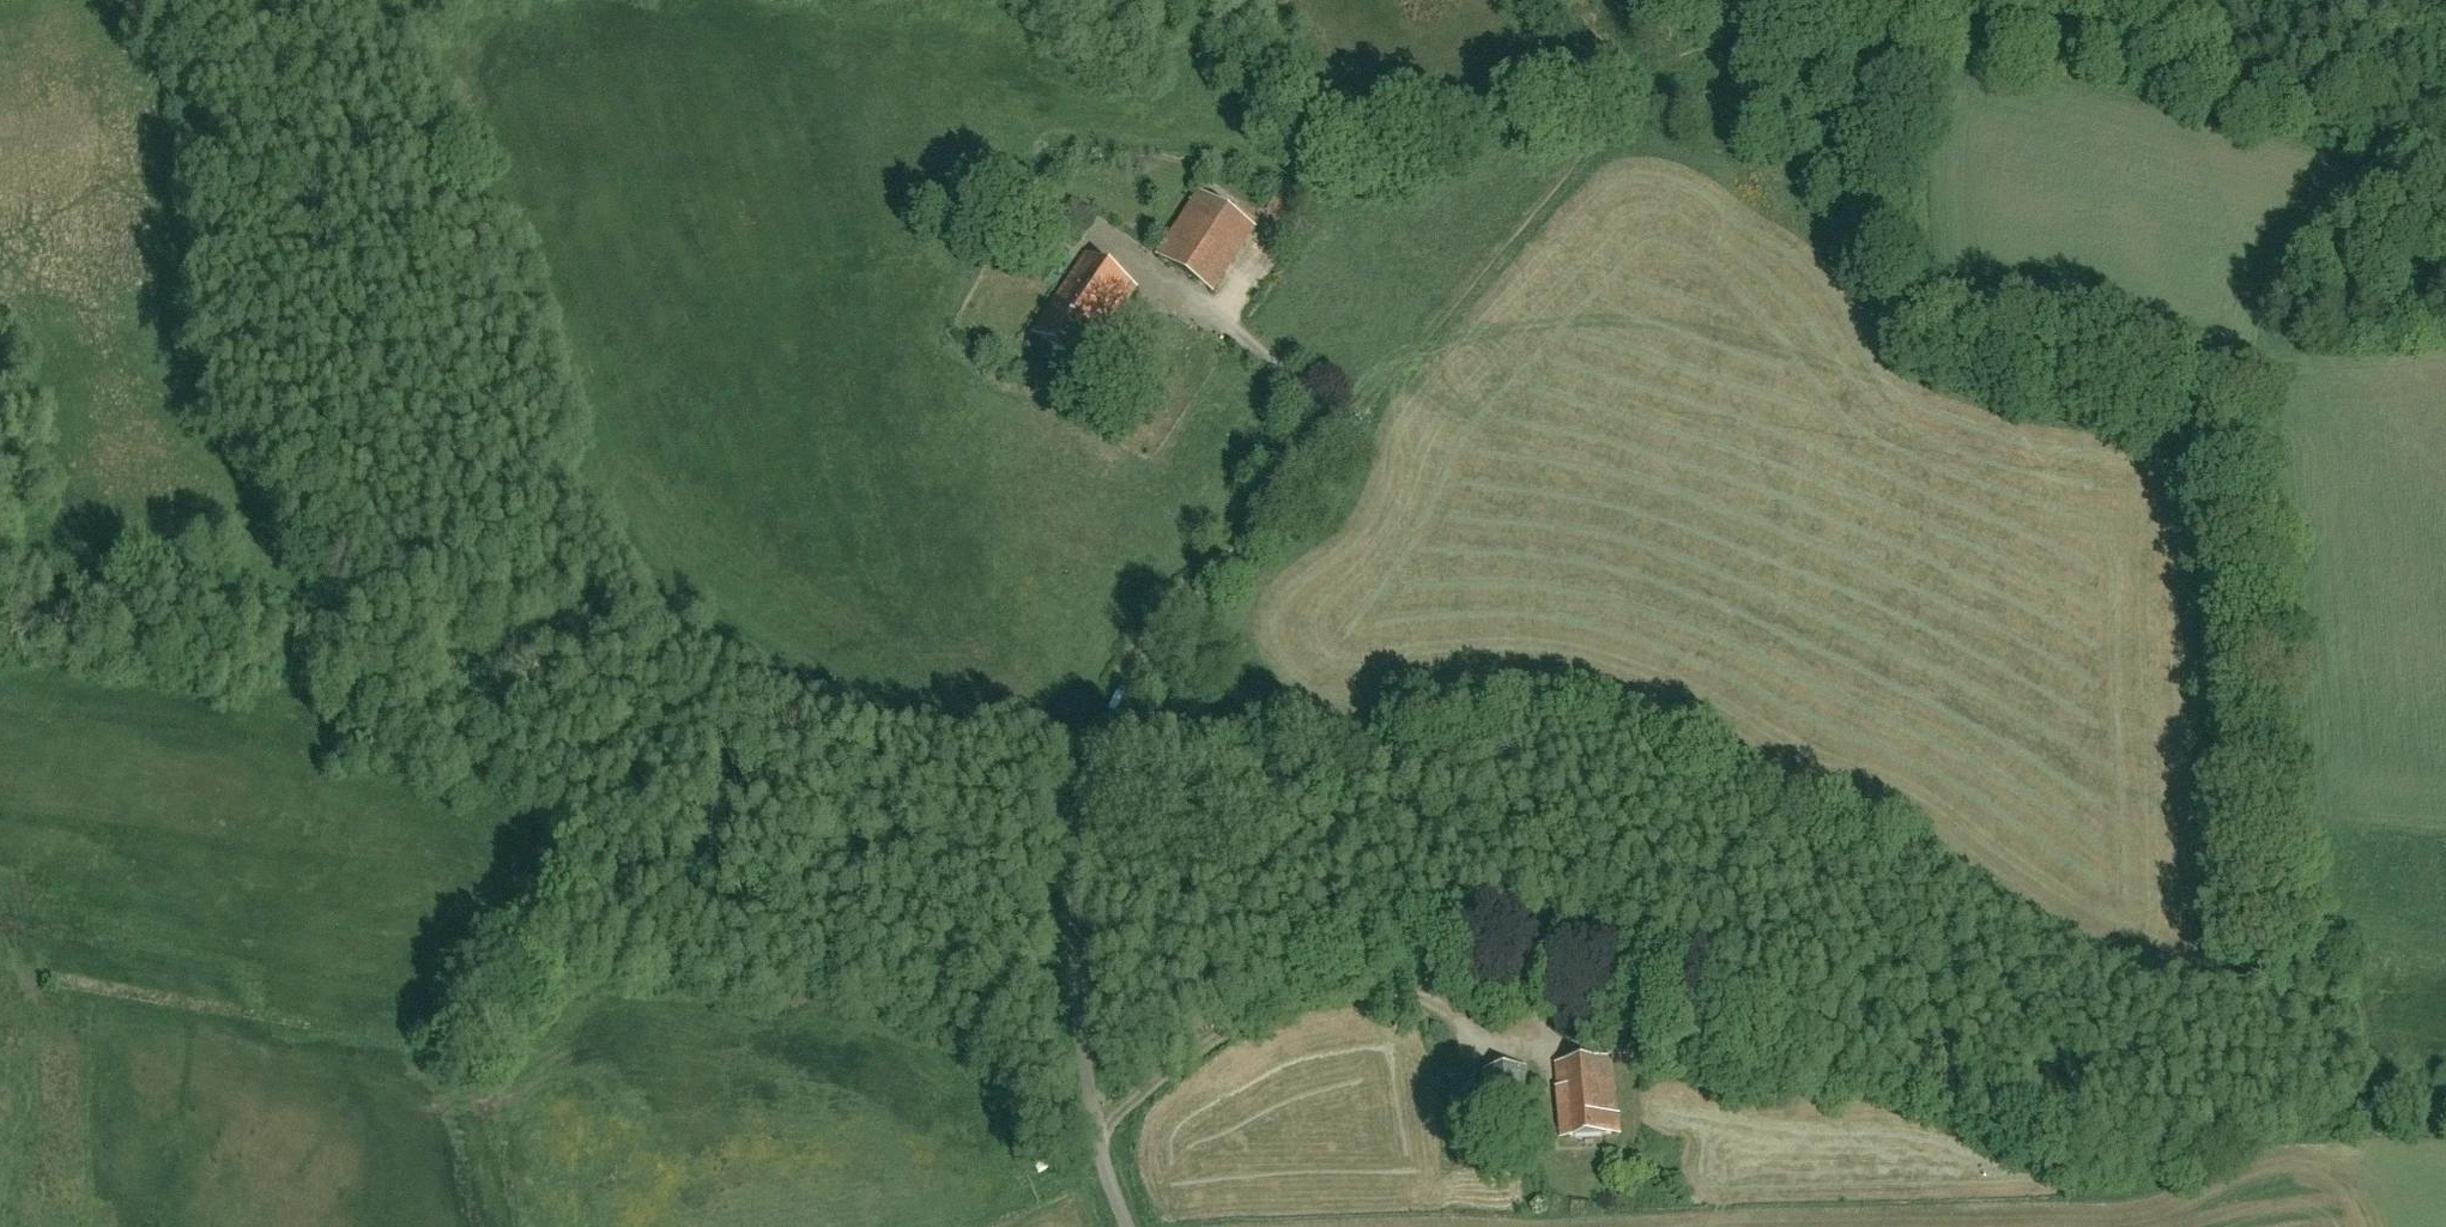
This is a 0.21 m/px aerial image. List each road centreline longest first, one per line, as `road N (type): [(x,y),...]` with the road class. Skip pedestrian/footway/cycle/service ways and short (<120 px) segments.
road 1 (unclassified): [(1130,1226),(1102,1152),(1077,973),(1075,841),(1084,781),(1110,717),(1316,461)]
road 2 (track): [(1351,431),(1599,139)]

